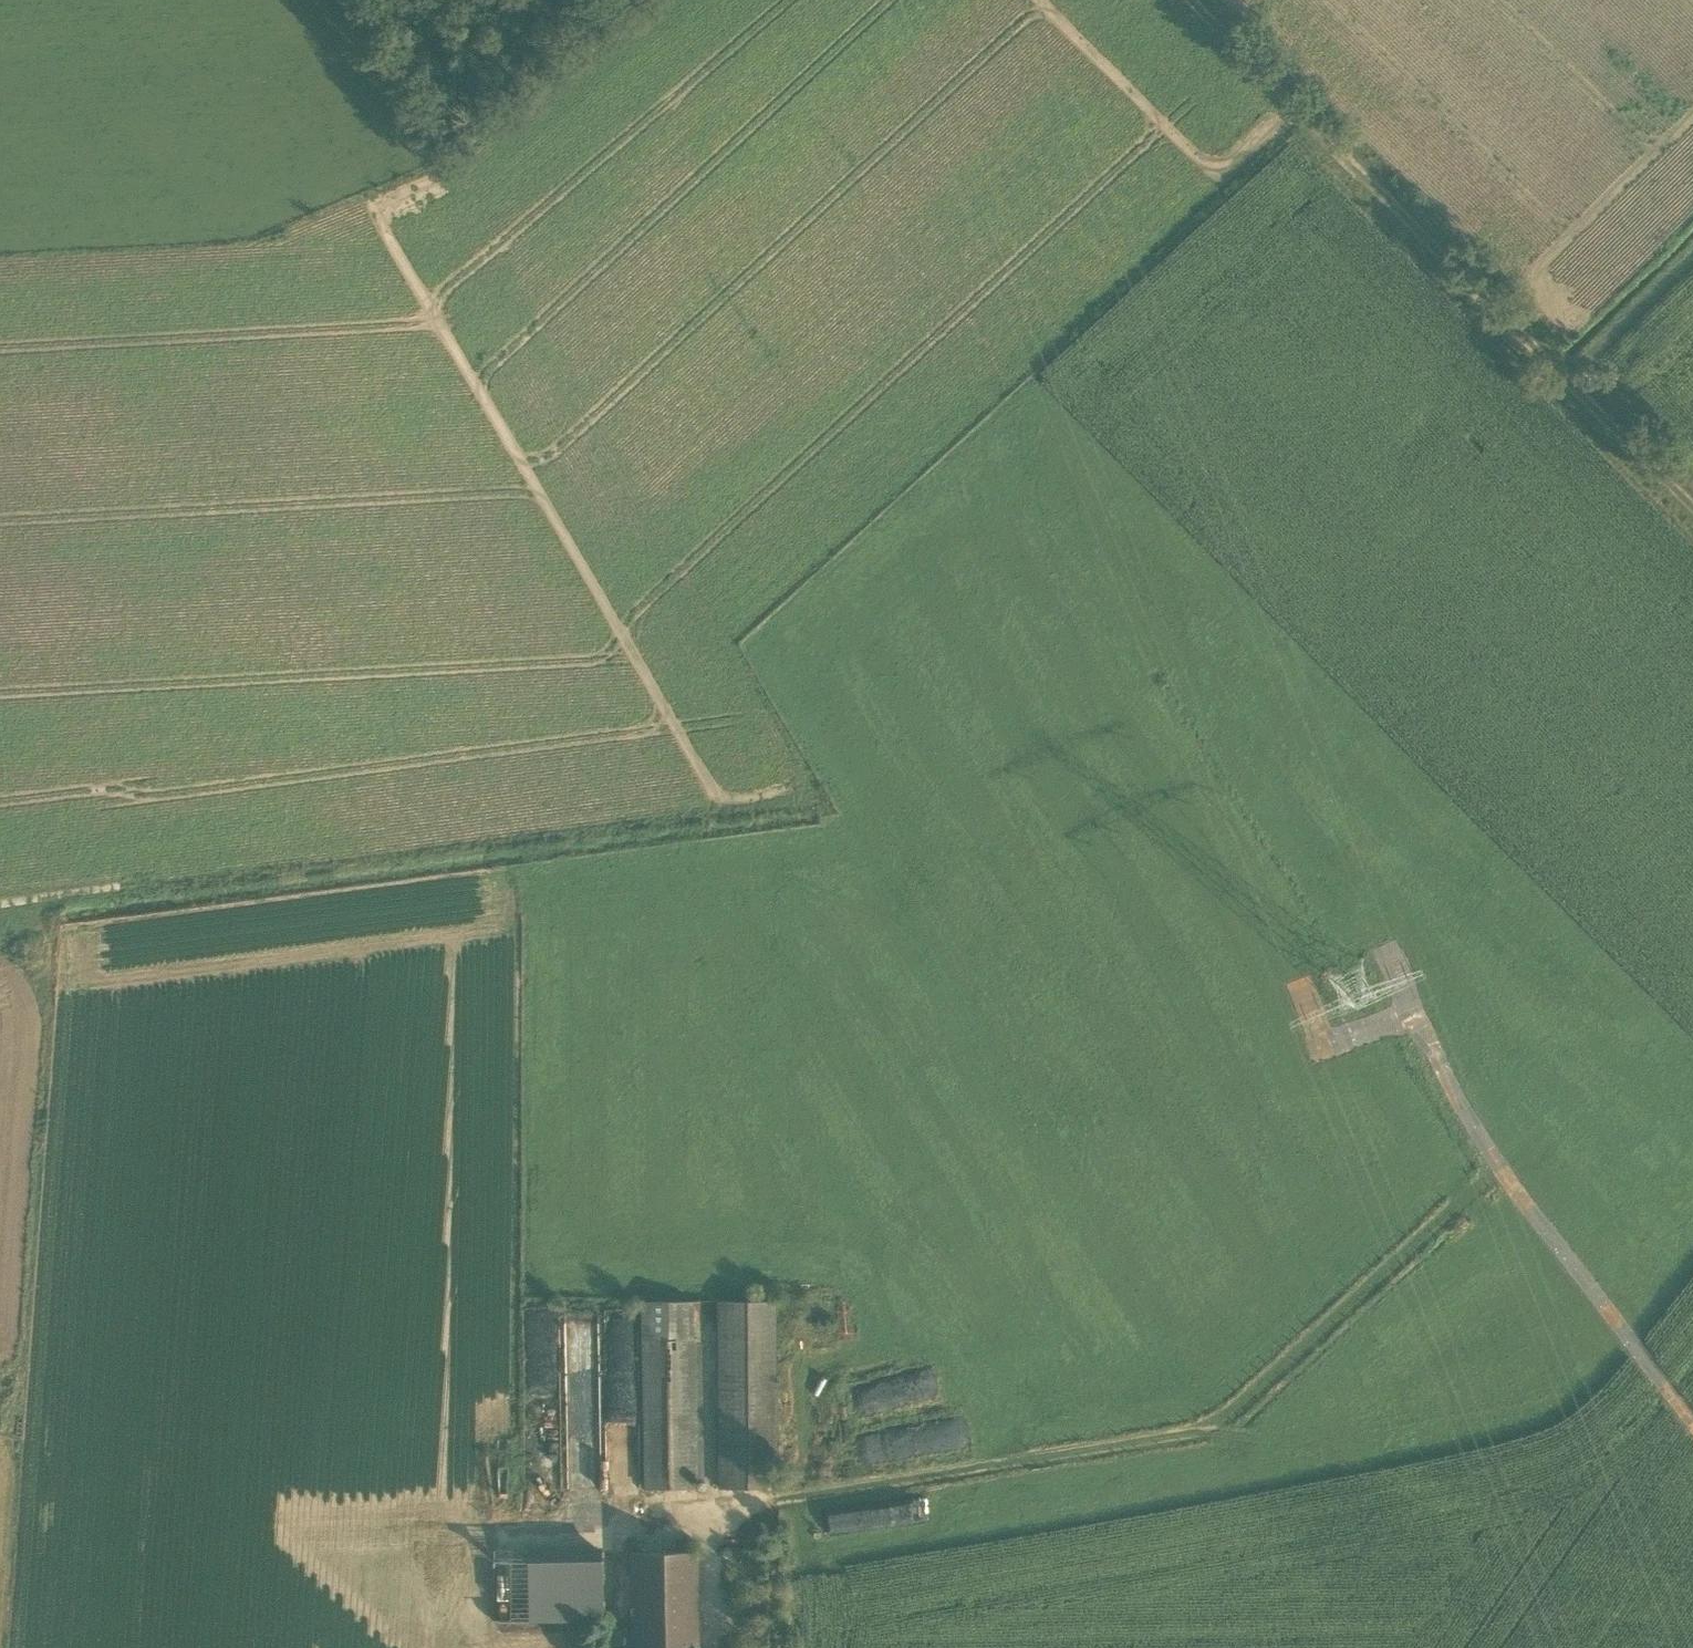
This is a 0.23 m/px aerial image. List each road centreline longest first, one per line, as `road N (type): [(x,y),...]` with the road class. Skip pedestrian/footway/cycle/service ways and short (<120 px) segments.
road 1 (track): [(1192,0),(1692,506)]

